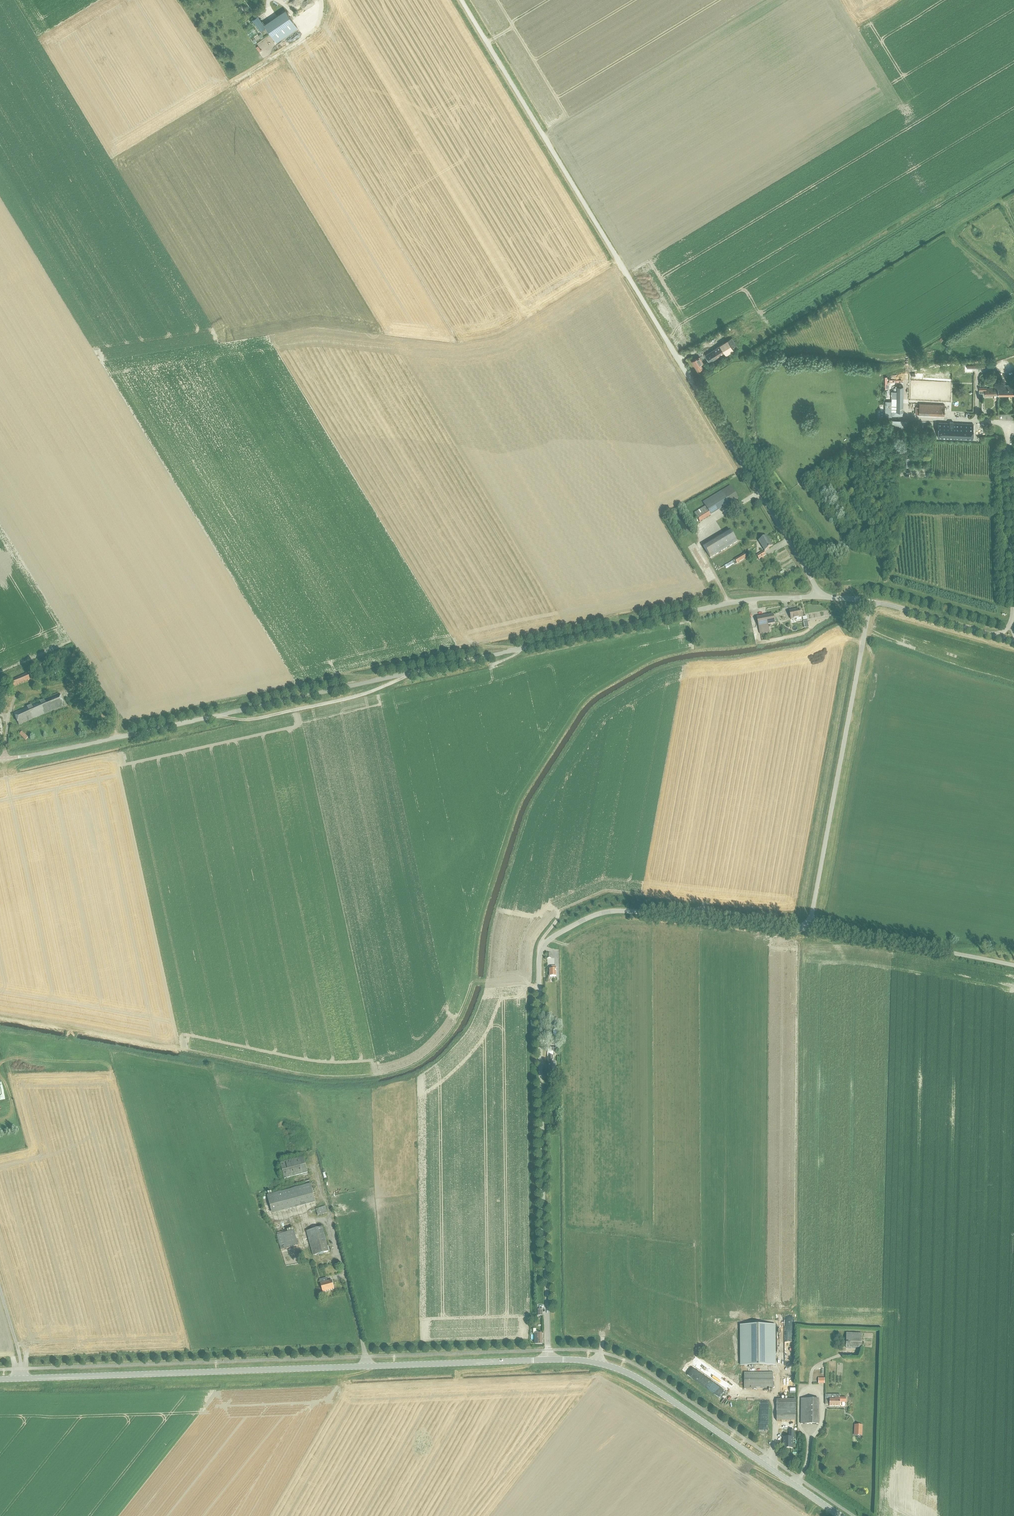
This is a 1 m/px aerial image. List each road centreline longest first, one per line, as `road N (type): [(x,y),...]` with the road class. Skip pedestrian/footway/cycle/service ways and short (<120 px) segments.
road 1 (unclassified): [(0,759),(730,603),(818,597)]
road 2 (unclassified): [(818,597),(462,0)]
road 3 (unclassified): [(548,1360),(539,968),(547,942),(613,913),(809,928)]
road 4 (secondary): [(0,1379),(548,1360)]
road 5 (secondary): [(840,1515),(632,1375),(548,1360)]
road 6 (unclassified): [(809,928),(869,605)]
road 7 (unclassified): [(1013,967),(809,928)]
road 8 (unclassified): [(869,605),(1013,641)]

